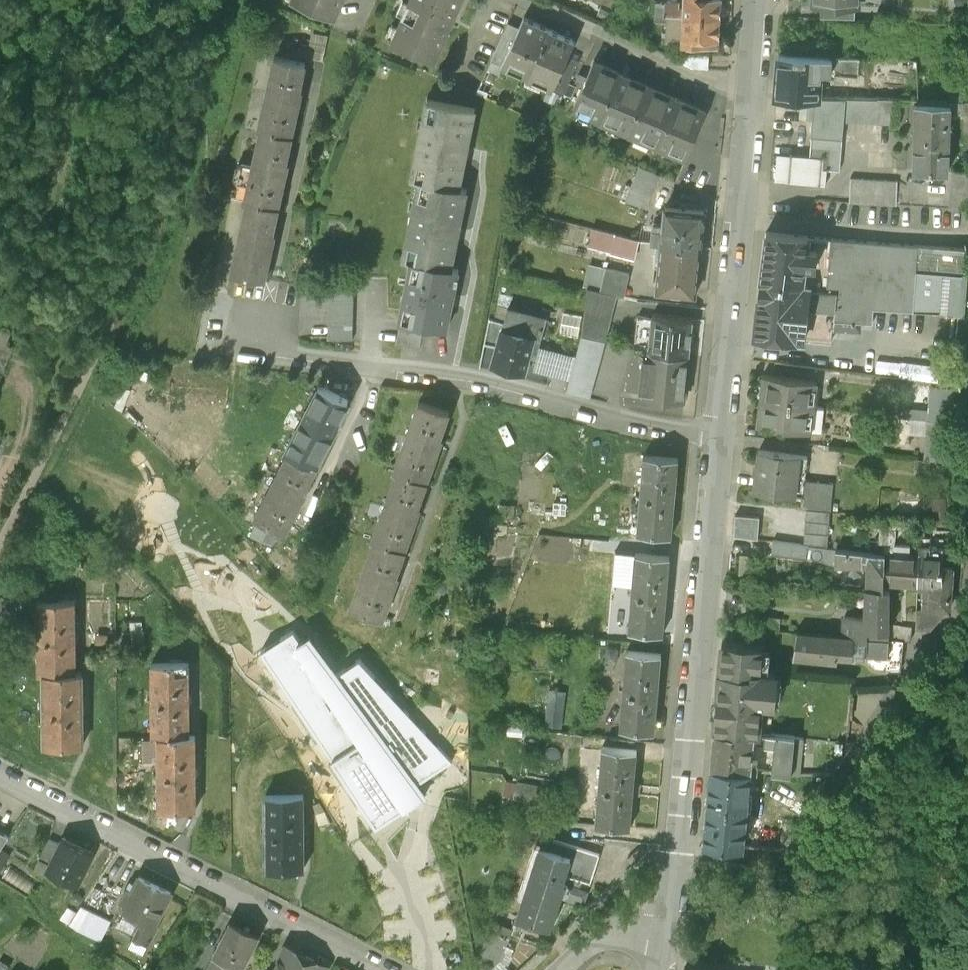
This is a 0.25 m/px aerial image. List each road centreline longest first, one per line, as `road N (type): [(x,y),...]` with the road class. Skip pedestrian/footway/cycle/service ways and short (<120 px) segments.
road 1 (residential): [(719,438),(468,379),(254,350),(259,304)]
road 2 (residential): [(719,438),(757,0)]
road 3 (residential): [(379,969),(0,777)]
road 4 (residential): [(676,856),(719,438)]
road 5 (residential): [(676,856),(799,874),(831,858),(967,647)]
road 6 (track): [(739,223),(967,240)]

